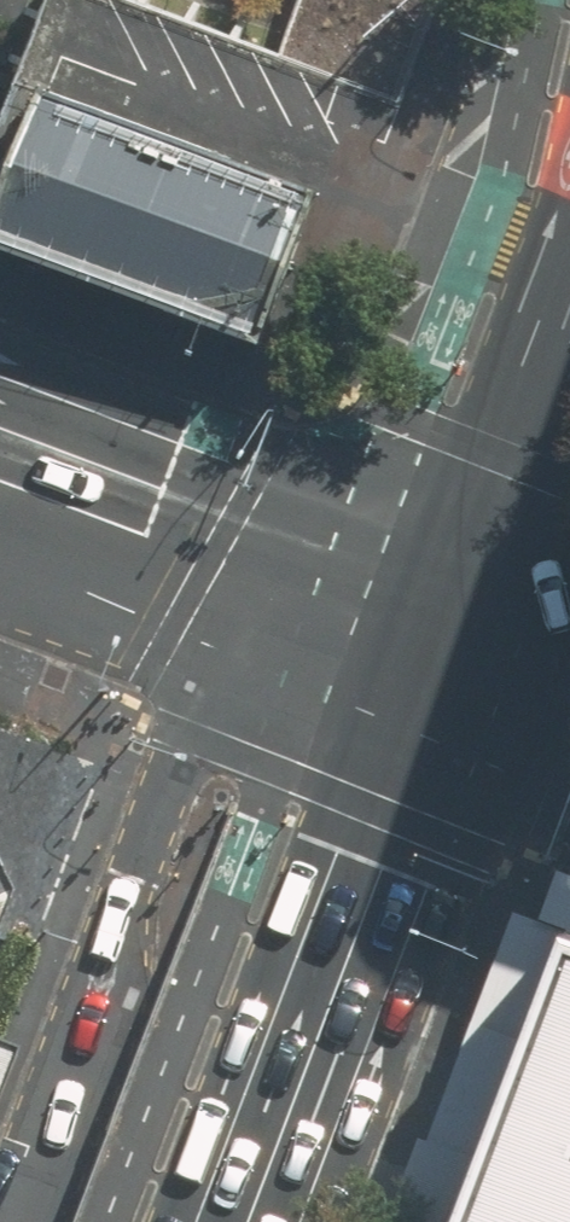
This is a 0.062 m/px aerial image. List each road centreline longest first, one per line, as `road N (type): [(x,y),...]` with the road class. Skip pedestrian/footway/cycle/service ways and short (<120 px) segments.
road 1 (residential): [(6,1221),(143,877),(187,801),(227,753),(258,734),(449,645)]
road 2 (primary): [(232,1221),(449,645)]
road 3 (secondary): [(449,645),(0,479)]
road 4 (primary): [(449,645),(569,335)]
road 5 (secondary): [(569,691),(449,645)]

